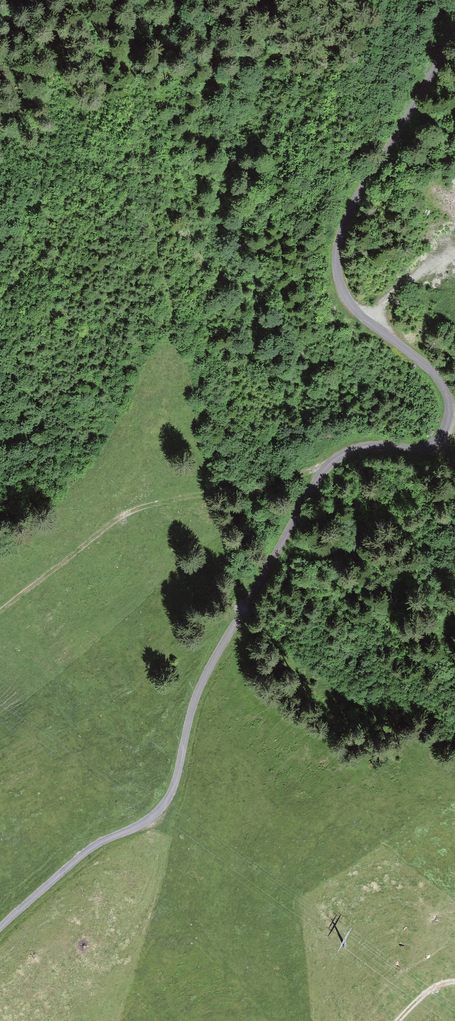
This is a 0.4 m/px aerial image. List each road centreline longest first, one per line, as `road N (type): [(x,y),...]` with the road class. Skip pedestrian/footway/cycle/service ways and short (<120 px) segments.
road 1 (unclassified): [(0,927),(80,855),(150,818),(168,798),(202,682),(327,468),(358,448),(426,448),(443,430),(449,409),(439,380),(353,306),(336,266),(345,221),(454,36)]
road 2 (track): [(0,611),(130,510),(327,468)]

